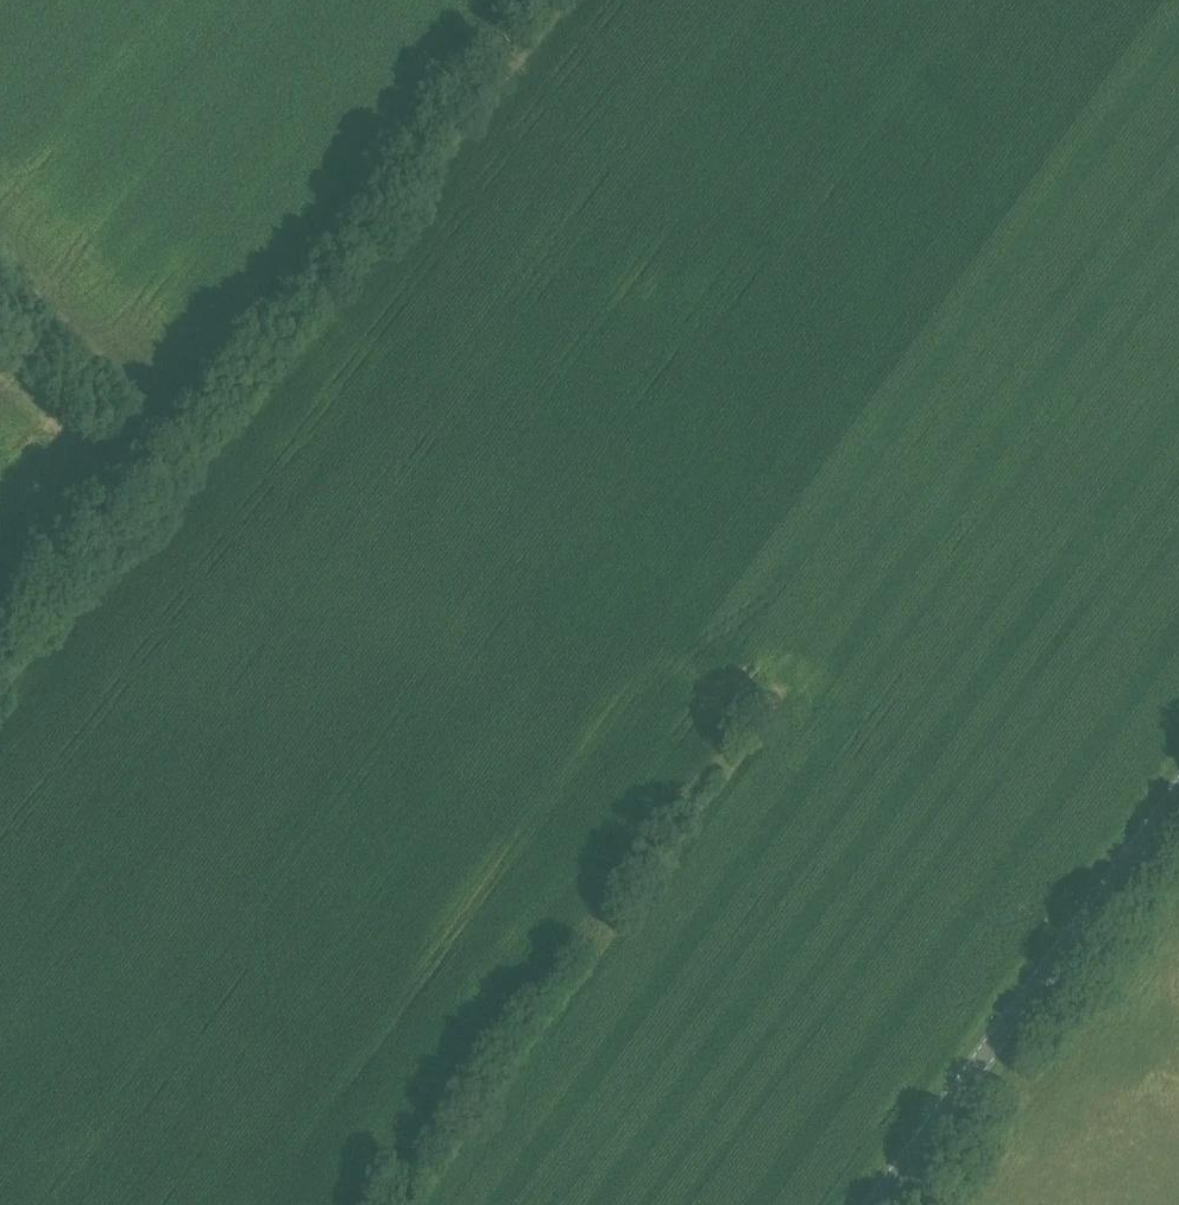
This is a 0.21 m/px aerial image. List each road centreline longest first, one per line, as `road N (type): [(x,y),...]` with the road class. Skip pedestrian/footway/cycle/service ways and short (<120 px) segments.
road 1 (secondary): [(872,1204),(1178,788)]

